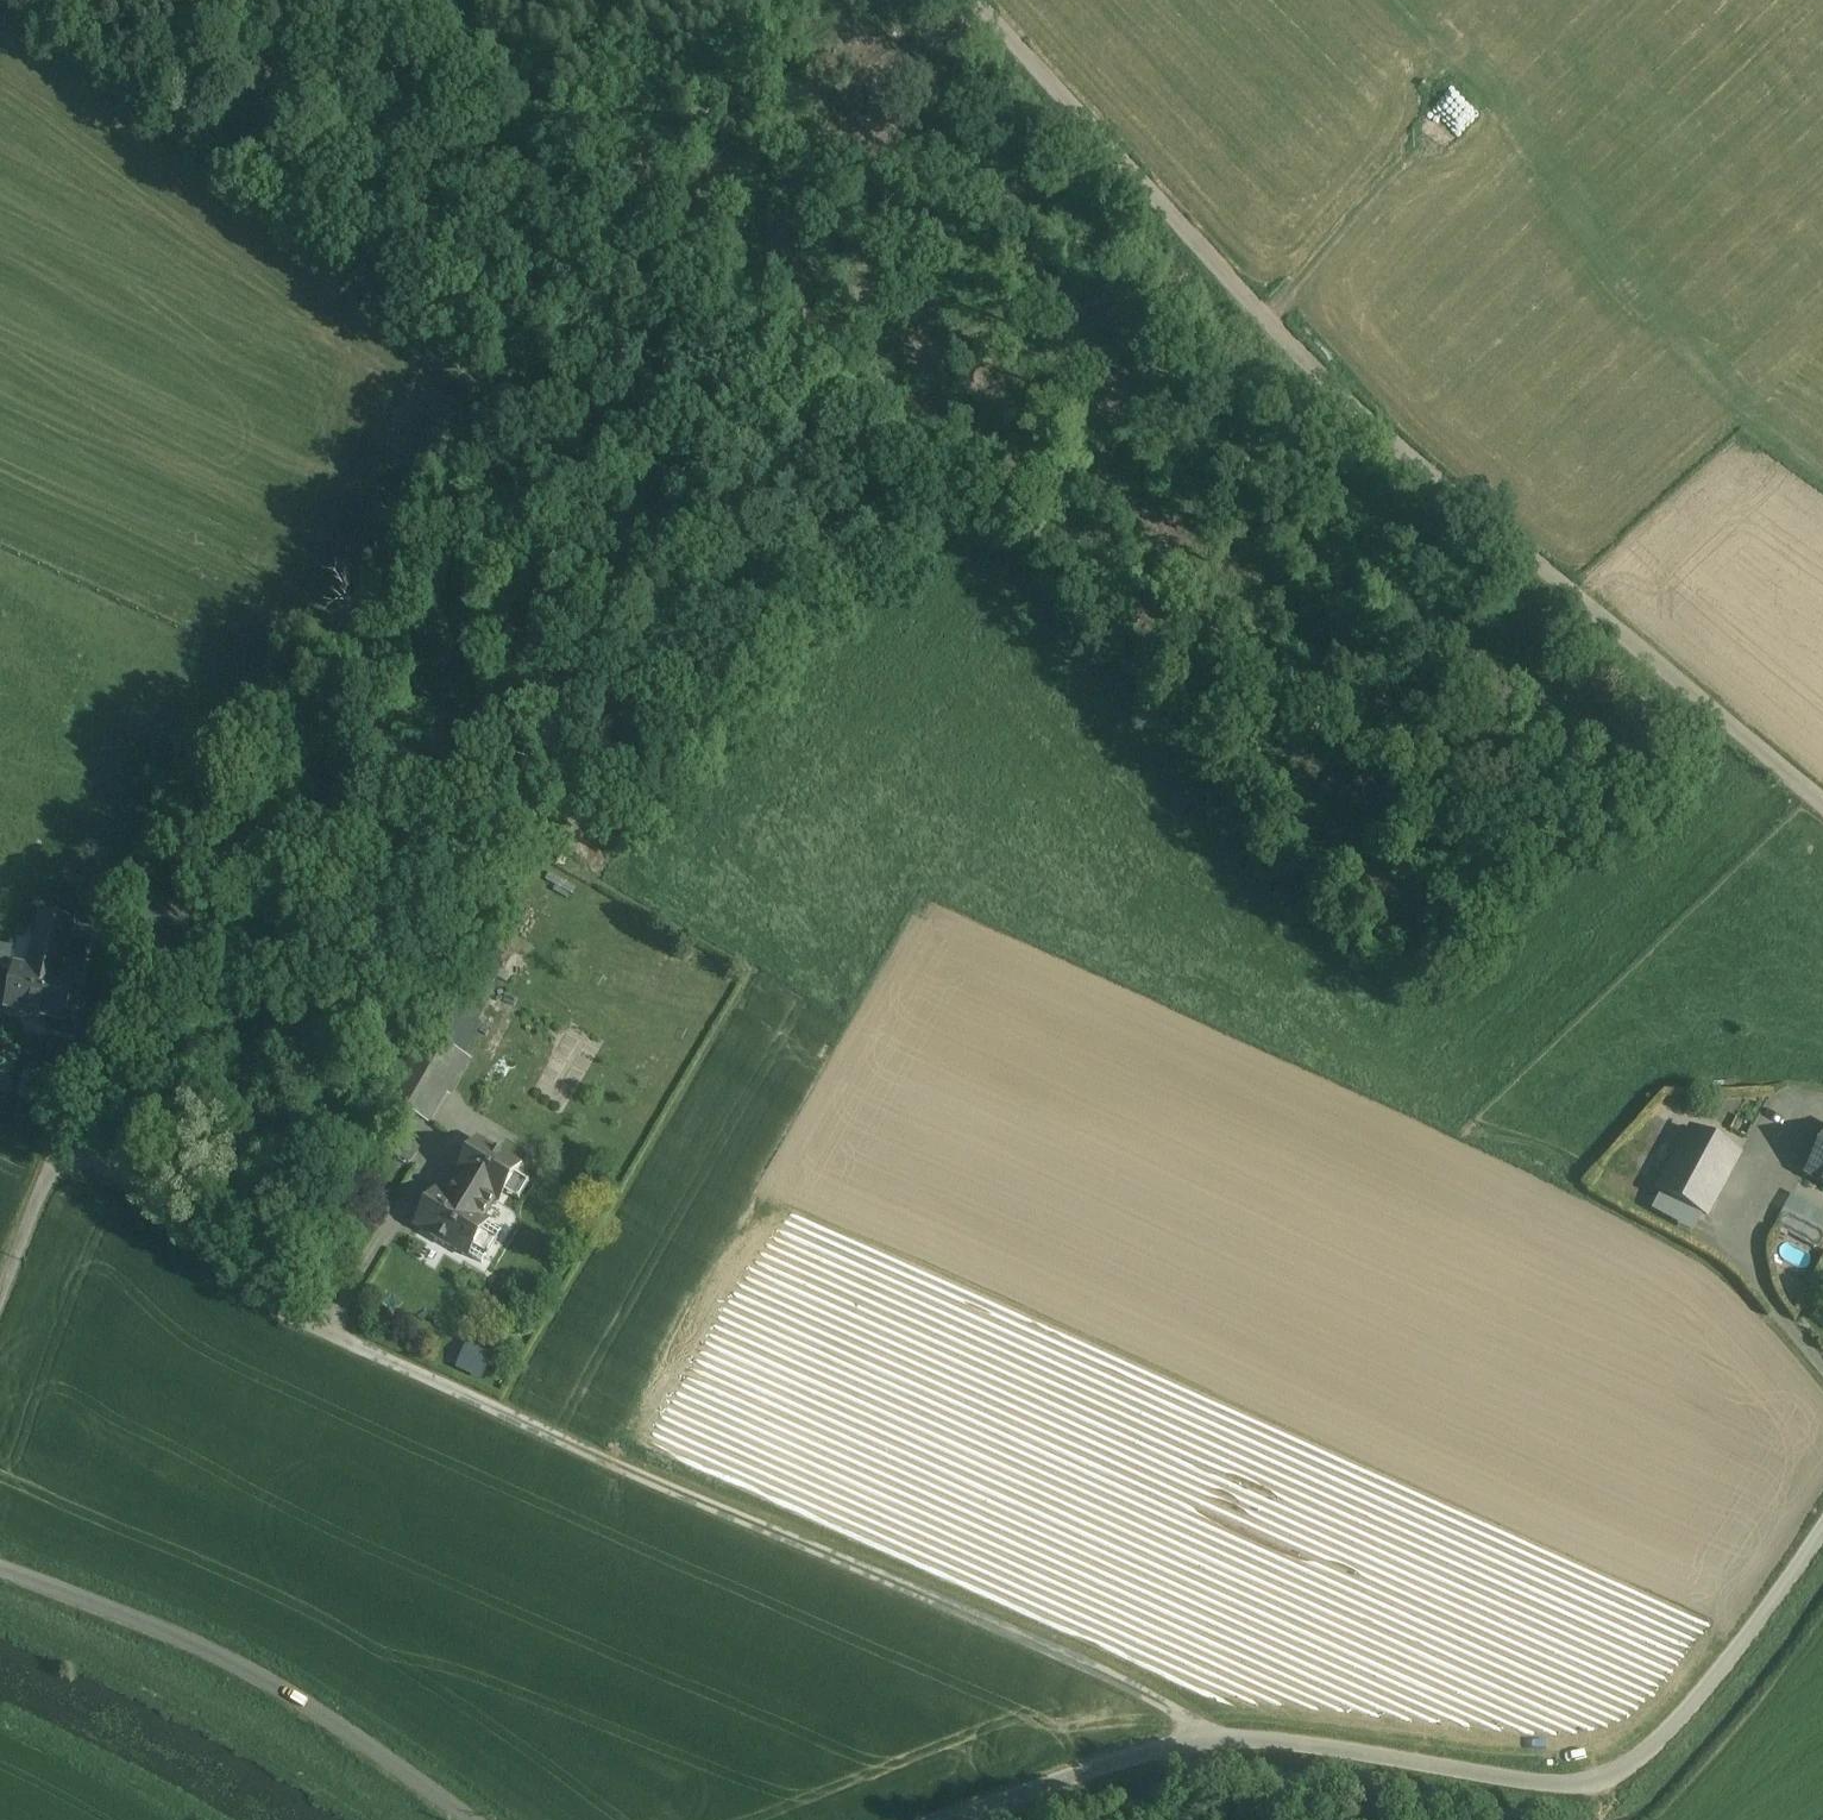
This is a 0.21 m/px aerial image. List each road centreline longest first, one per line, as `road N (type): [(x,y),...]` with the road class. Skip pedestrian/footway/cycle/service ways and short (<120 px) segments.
road 1 (unclassified): [(1822,805),(1350,405),(976,0)]
road 2 (unclassified): [(956,1819),(1200,1739),(1306,1744),(1544,1791),(1600,1789),(1644,1764),(1694,1709),(1822,1531)]
road 3 (unclassified): [(0,1567),(243,1669),(325,1715),(472,1819)]

